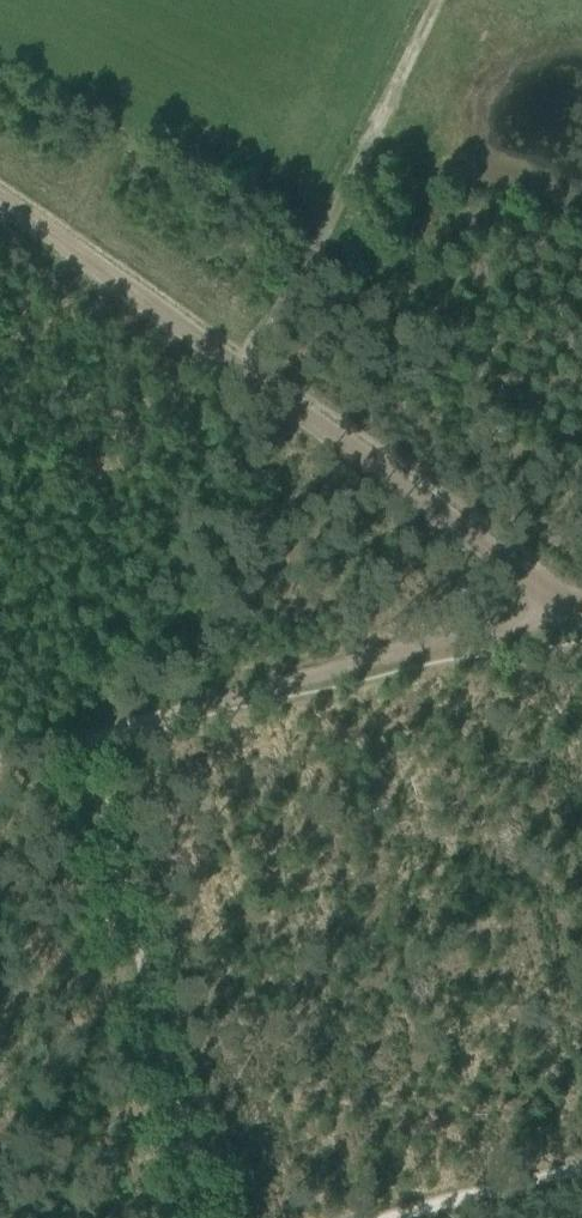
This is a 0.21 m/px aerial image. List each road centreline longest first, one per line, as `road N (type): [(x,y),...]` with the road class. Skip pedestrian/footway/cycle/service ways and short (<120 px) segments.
road 1 (track): [(576,620),(487,542),(0,193)]
road 2 (track): [(89,739),(581,619)]
road 3 (track): [(207,1217),(96,774)]
road 4 (track): [(252,368),(438,0)]
road 5 (track): [(404,1217),(581,1175)]

